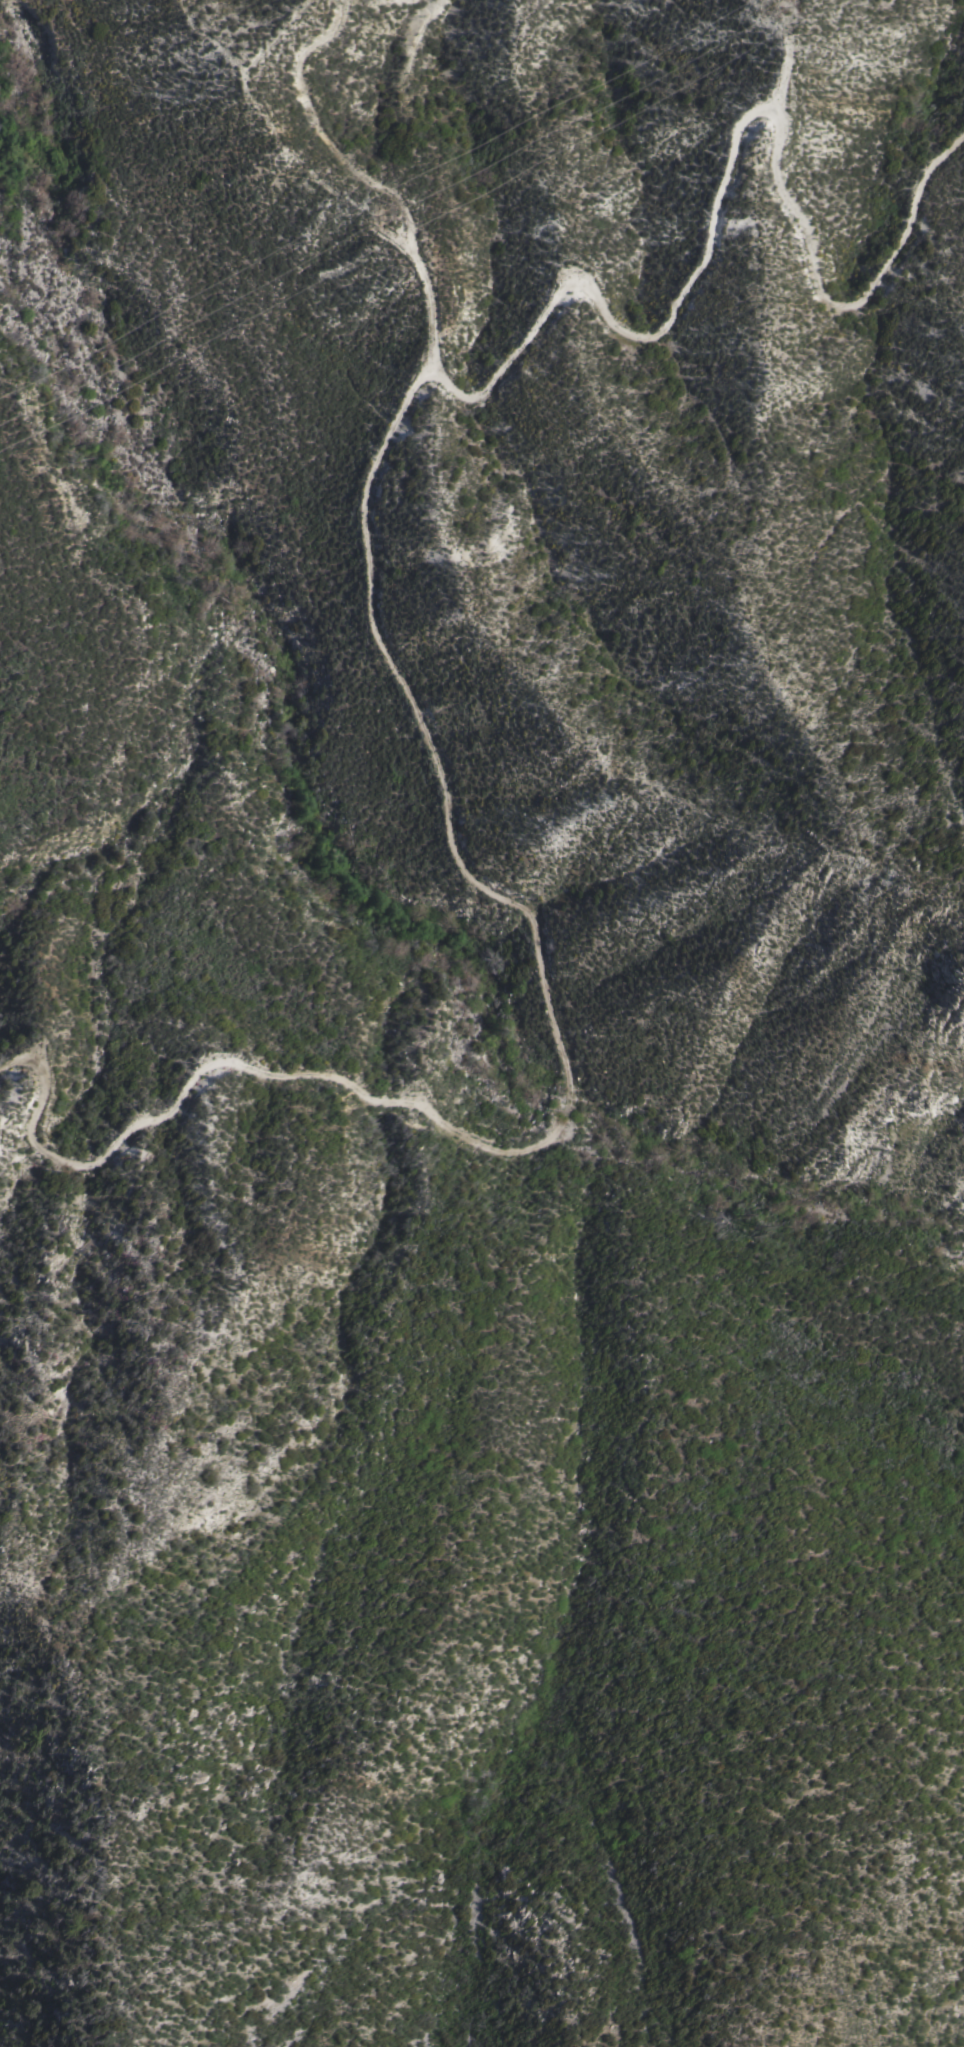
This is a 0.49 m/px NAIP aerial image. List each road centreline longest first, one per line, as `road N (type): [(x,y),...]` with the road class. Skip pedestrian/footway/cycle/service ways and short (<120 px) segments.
road 1 (track): [(0,1067),(24,1060),(38,1067),(43,1083),(32,1137),(81,1167),(101,1160),(132,1127),(168,1115),(195,1074),(219,1062),(328,1076),(372,1100),(414,1103),(498,1149),(536,1146),(563,1128),(569,1077),(545,997),(535,919),(481,889),(457,862),(437,760),(369,615),(365,479),(411,386),(434,373)]
road 2 (track): [(434,373),(466,399),(486,388),(577,288),(628,334),(644,338),(665,328),(708,255),(735,131),(753,112),(782,119),(781,189),(814,276),(849,307),(871,292),(903,238),(921,178),(963,135)]
road 3 (track): [(434,373),(429,292),(403,201),(335,122),(319,84),(345,0)]

